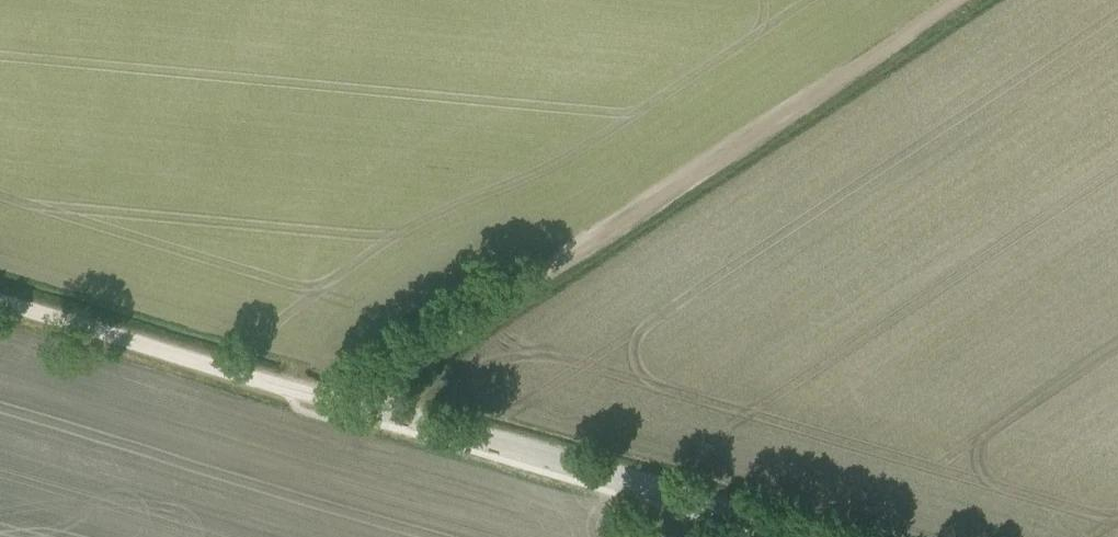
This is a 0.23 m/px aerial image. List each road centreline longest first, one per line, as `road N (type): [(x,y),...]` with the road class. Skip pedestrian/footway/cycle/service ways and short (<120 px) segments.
road 1 (track): [(968,0),(355,403)]
road 2 (track): [(290,391),(381,408),(828,536)]
road 3 (track): [(0,304),(290,391)]

